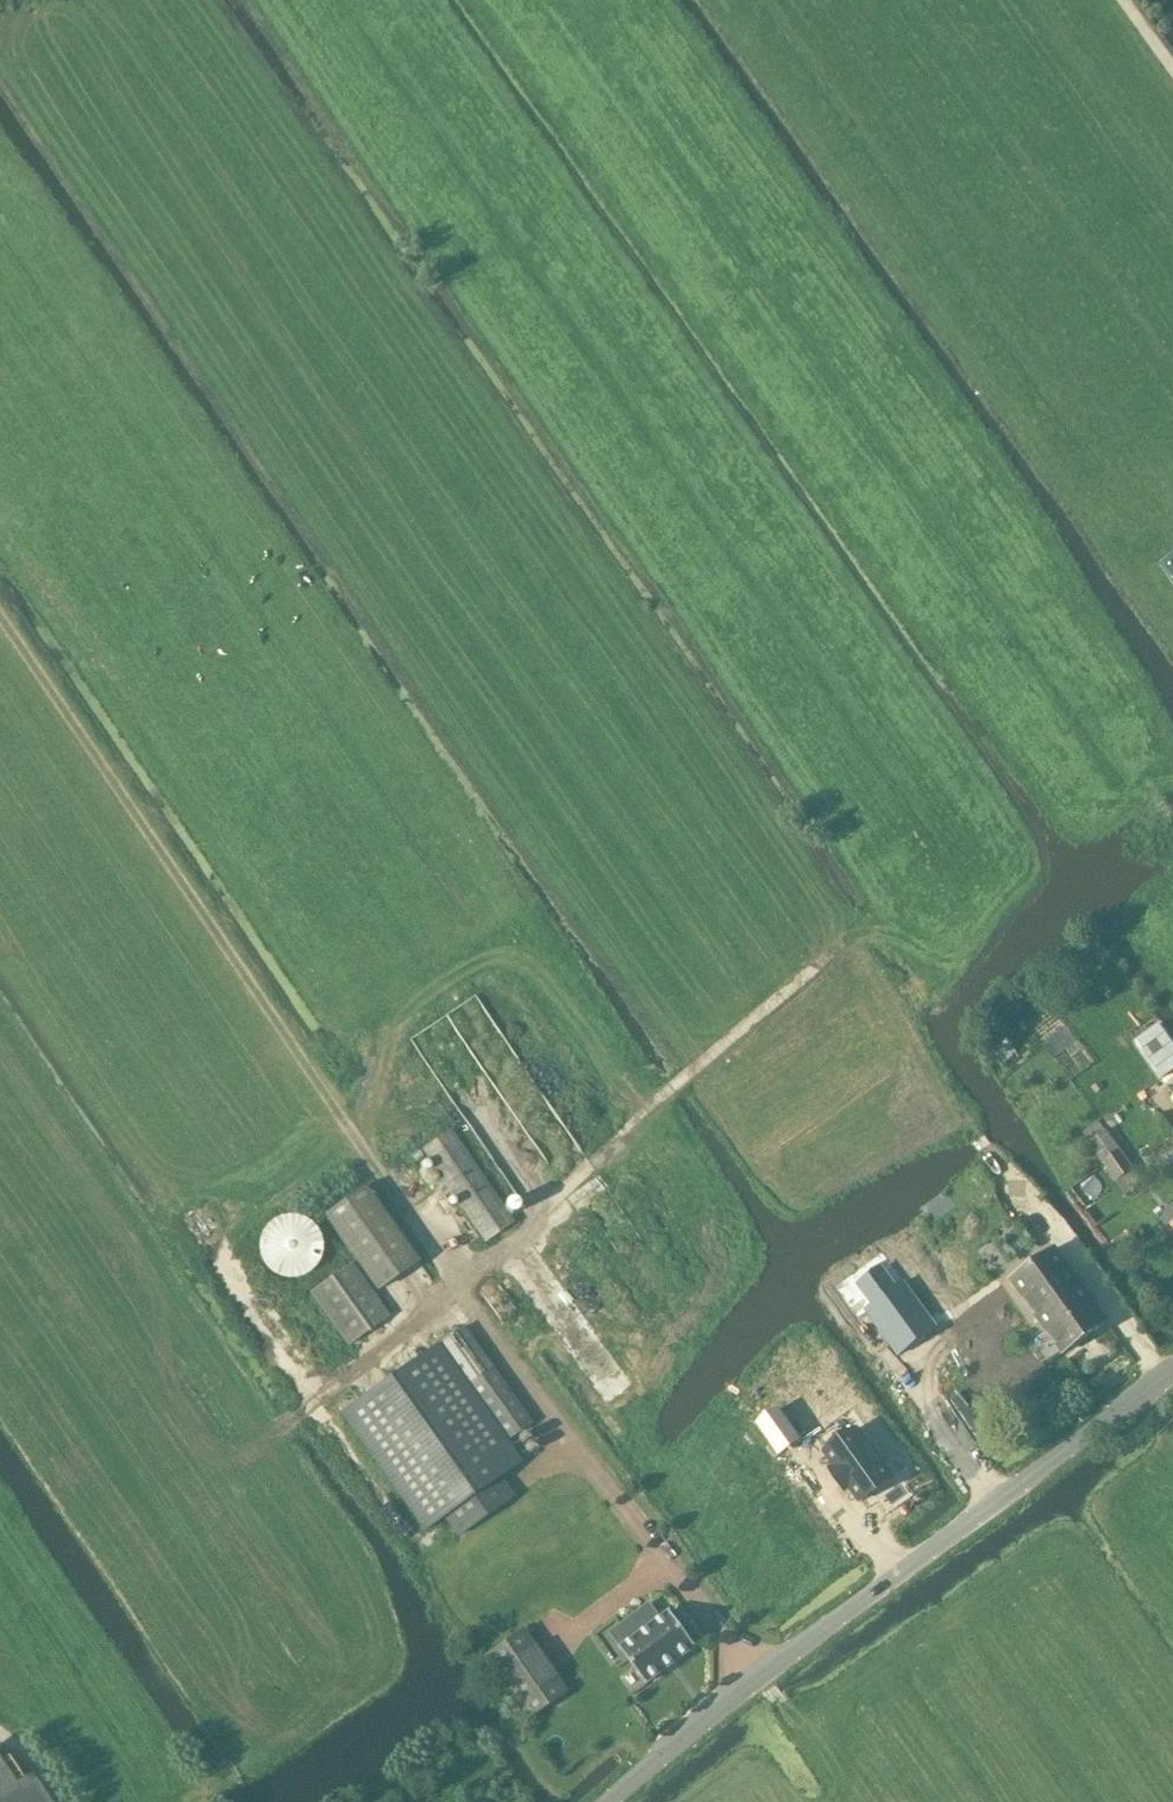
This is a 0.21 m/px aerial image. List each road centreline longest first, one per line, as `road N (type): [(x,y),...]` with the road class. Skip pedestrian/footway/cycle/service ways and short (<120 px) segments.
road 1 (track): [(590,1463),(366,1155),(0,617)]
road 2 (tertiary): [(620,1801),(753,1681),(1172,1367)]

